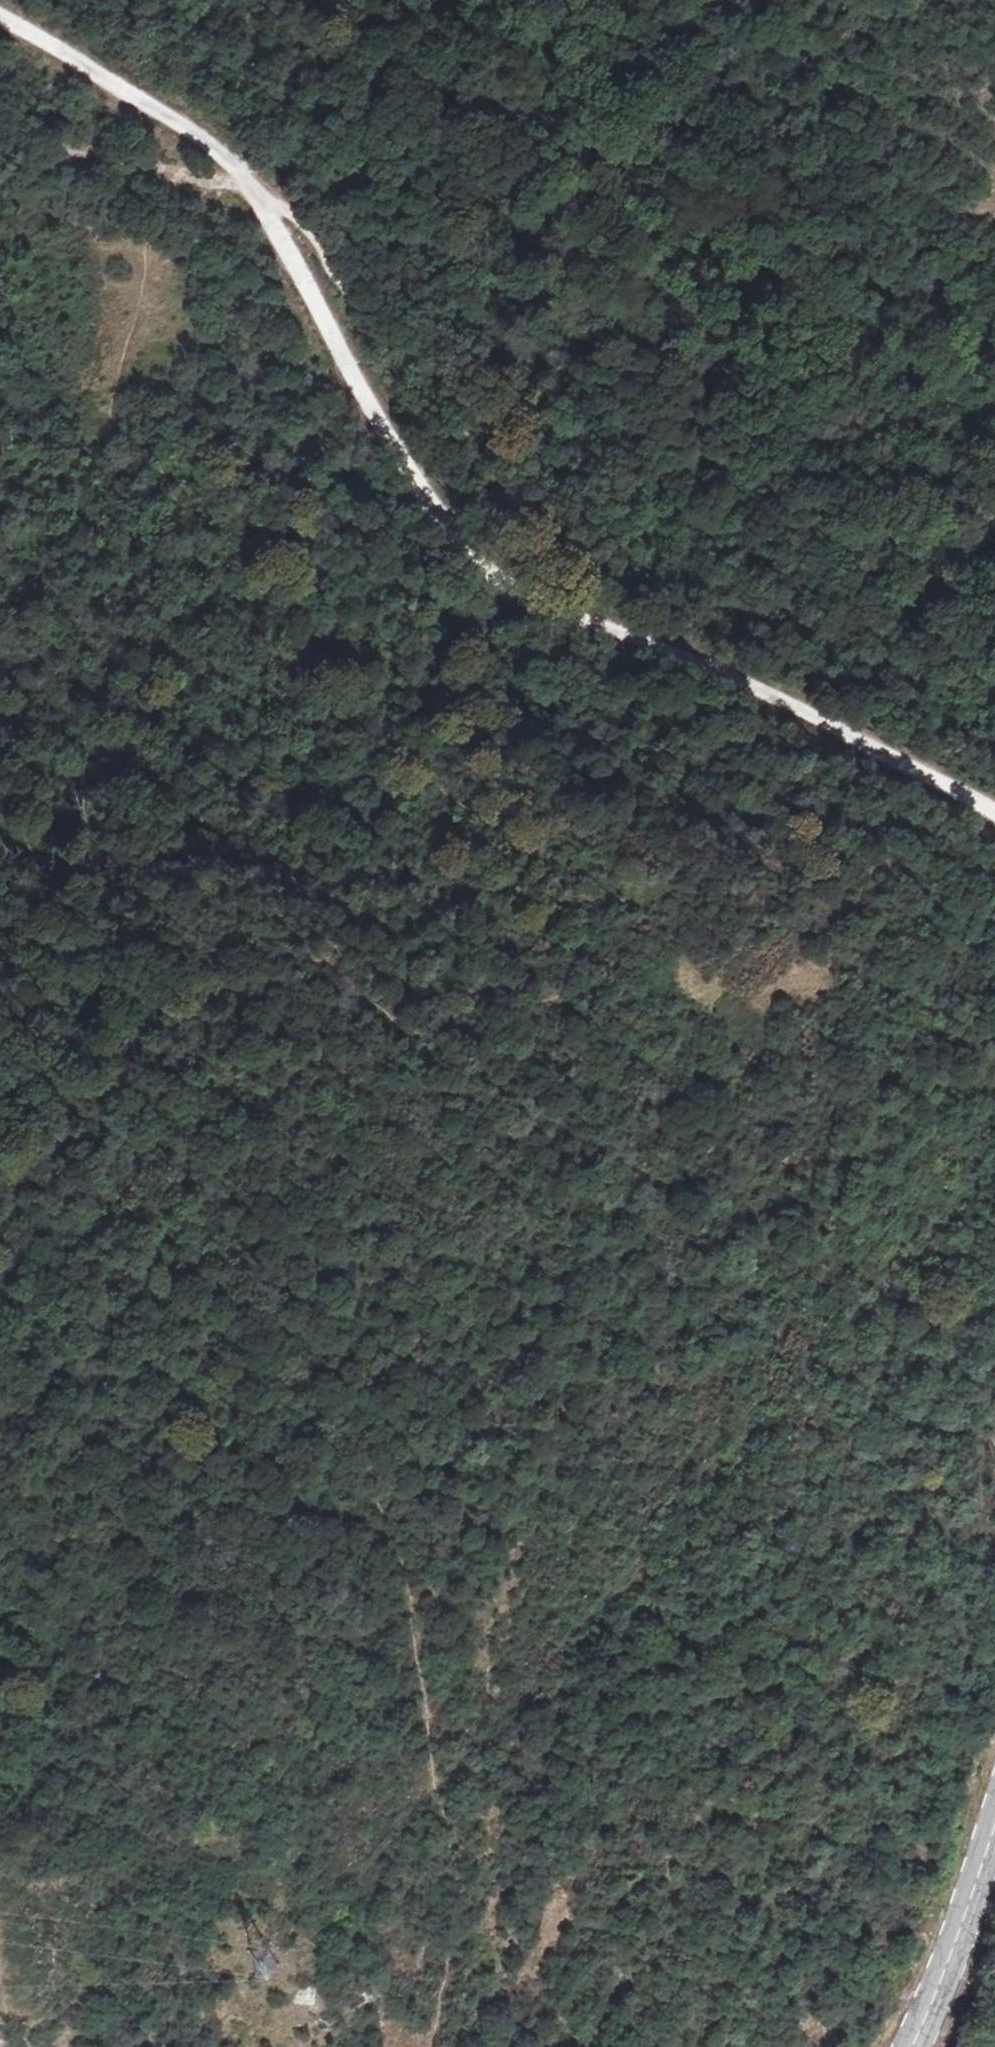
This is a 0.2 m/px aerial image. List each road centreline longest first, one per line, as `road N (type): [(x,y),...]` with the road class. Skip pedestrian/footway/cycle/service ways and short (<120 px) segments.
road 1 (track): [(0,16),(187,127),(232,163),(404,460),(487,573),(522,596),(834,730),(994,810)]
road 2 (secondary): [(910,2046),(994,1827)]

